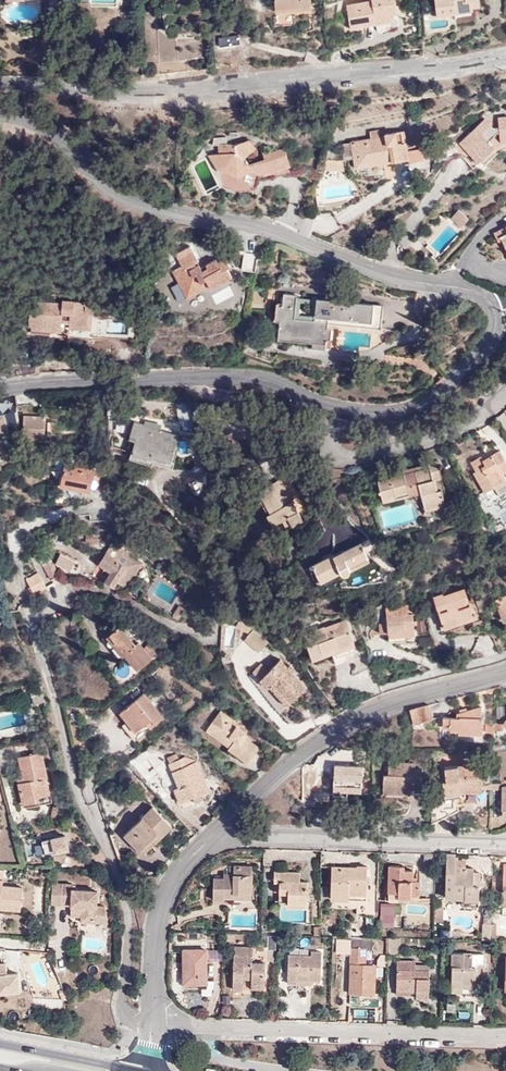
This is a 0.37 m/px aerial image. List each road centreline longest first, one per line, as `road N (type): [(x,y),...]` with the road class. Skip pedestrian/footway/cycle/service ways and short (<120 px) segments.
road 1 (residential): [(499,321),(485,304),(270,229),(149,206),(114,191),(66,135),(0,117)]
road 2 (residential): [(505,56),(71,89),(0,86)]
road 3 (residential): [(150,1022),(505,1034)]
road 4 (residential): [(210,836),(311,750),(393,702),(505,671)]
road 5 (residential): [(0,388),(220,376),(261,378),(337,405)]
road 6 (residential): [(505,845),(210,836)]
road 7 (unclassified): [(98,825),(78,795),(31,616),(73,594)]
road 8 (residential): [(73,594),(94,586),(209,644),(219,552)]
road 9 (residential): [(98,825),(77,759),(75,657),(60,608),(73,594)]
road 10 (residential): [(337,405),(336,452),(363,457),(462,429),(505,398)]
road 11 (residential): [(150,1022),(130,1016),(125,1003),(130,934),(98,825)]
road 12 (residential): [(150,1022),(164,901),(210,836)]
road 13 (residential): [(337,405),(383,411),(431,398),(466,371),(499,321)]
road 14 (primary): [(142,1070),(0,1044)]
road 15 (residential): [(505,652),(379,690)]

